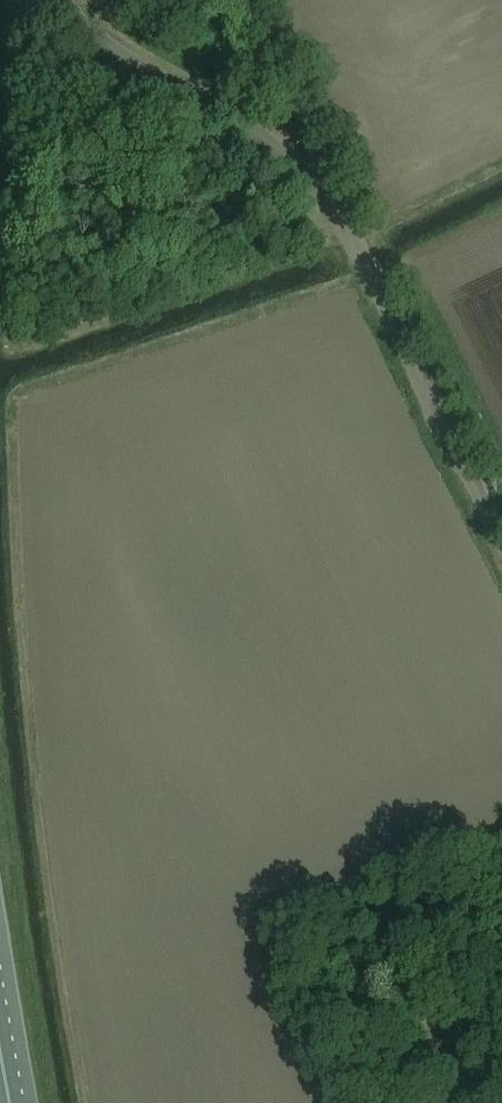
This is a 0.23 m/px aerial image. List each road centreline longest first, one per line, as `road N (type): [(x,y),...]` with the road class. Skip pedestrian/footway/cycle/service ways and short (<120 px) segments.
road 1 (unclassified): [(501,543),(323,199),(265,141),(125,63),(57,0)]

